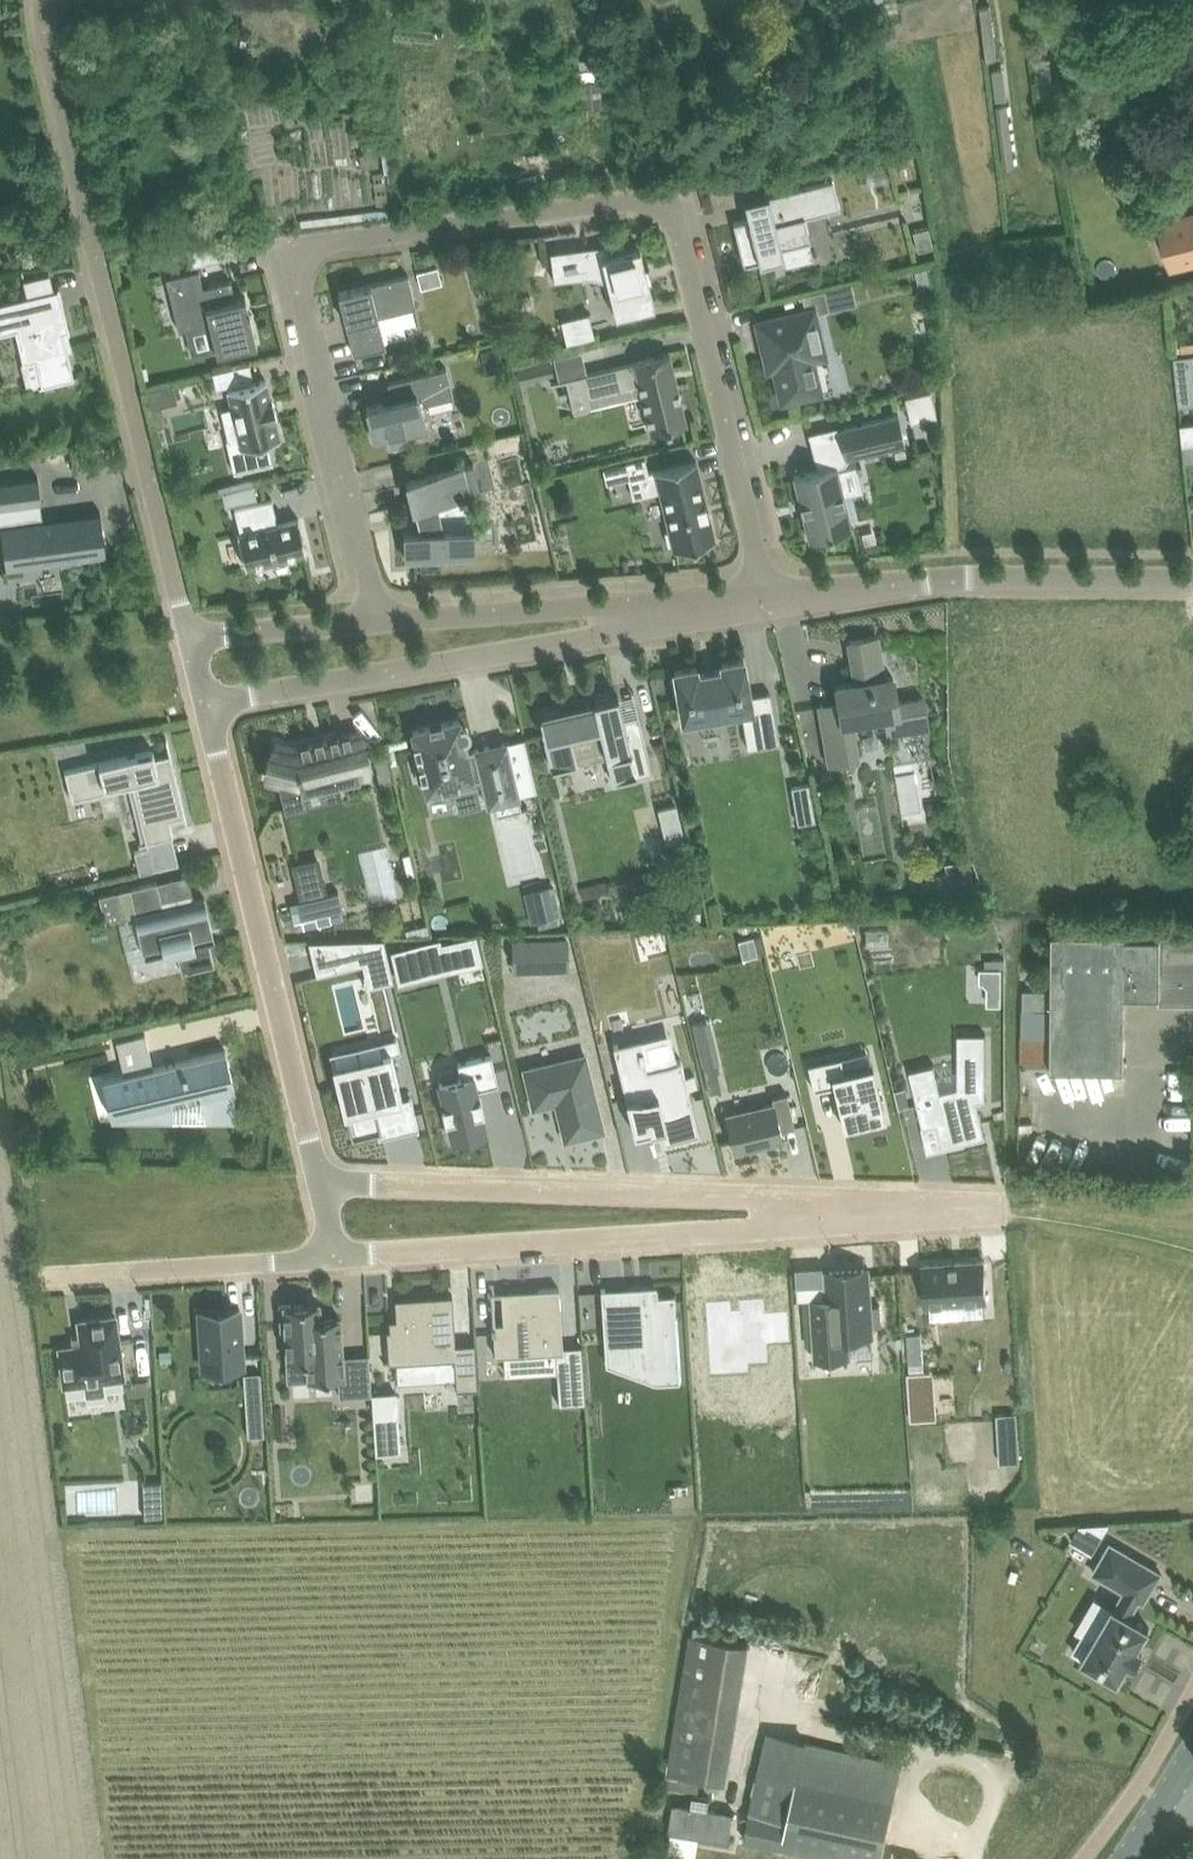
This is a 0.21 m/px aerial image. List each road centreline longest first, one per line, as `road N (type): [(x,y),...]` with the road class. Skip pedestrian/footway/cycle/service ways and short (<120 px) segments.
road 1 (unclassified): [(381,620),(299,262),(309,247),(331,240),(636,199),(656,202),(673,217),(768,598)]
road 2 (residential): [(340,1207),(1009,1214)]
road 3 (residential): [(191,637),(44,0)]
road 4 (residential): [(207,702),(590,638),(768,598)]
road 5 (residential): [(340,1207),(315,1159),(207,702)]
road 6 (residential): [(768,598),(947,577),(1192,577)]
road 7 (residential): [(768,598),(381,620)]
road 8 (residential): [(49,1276),(317,1258),(334,1242),(340,1207)]
road 9 (residential): [(381,620),(191,637)]
road 10 (track): [(1009,1214),(1192,1264)]
road 11 (tertiary): [(1128,1858),(1192,1752)]

